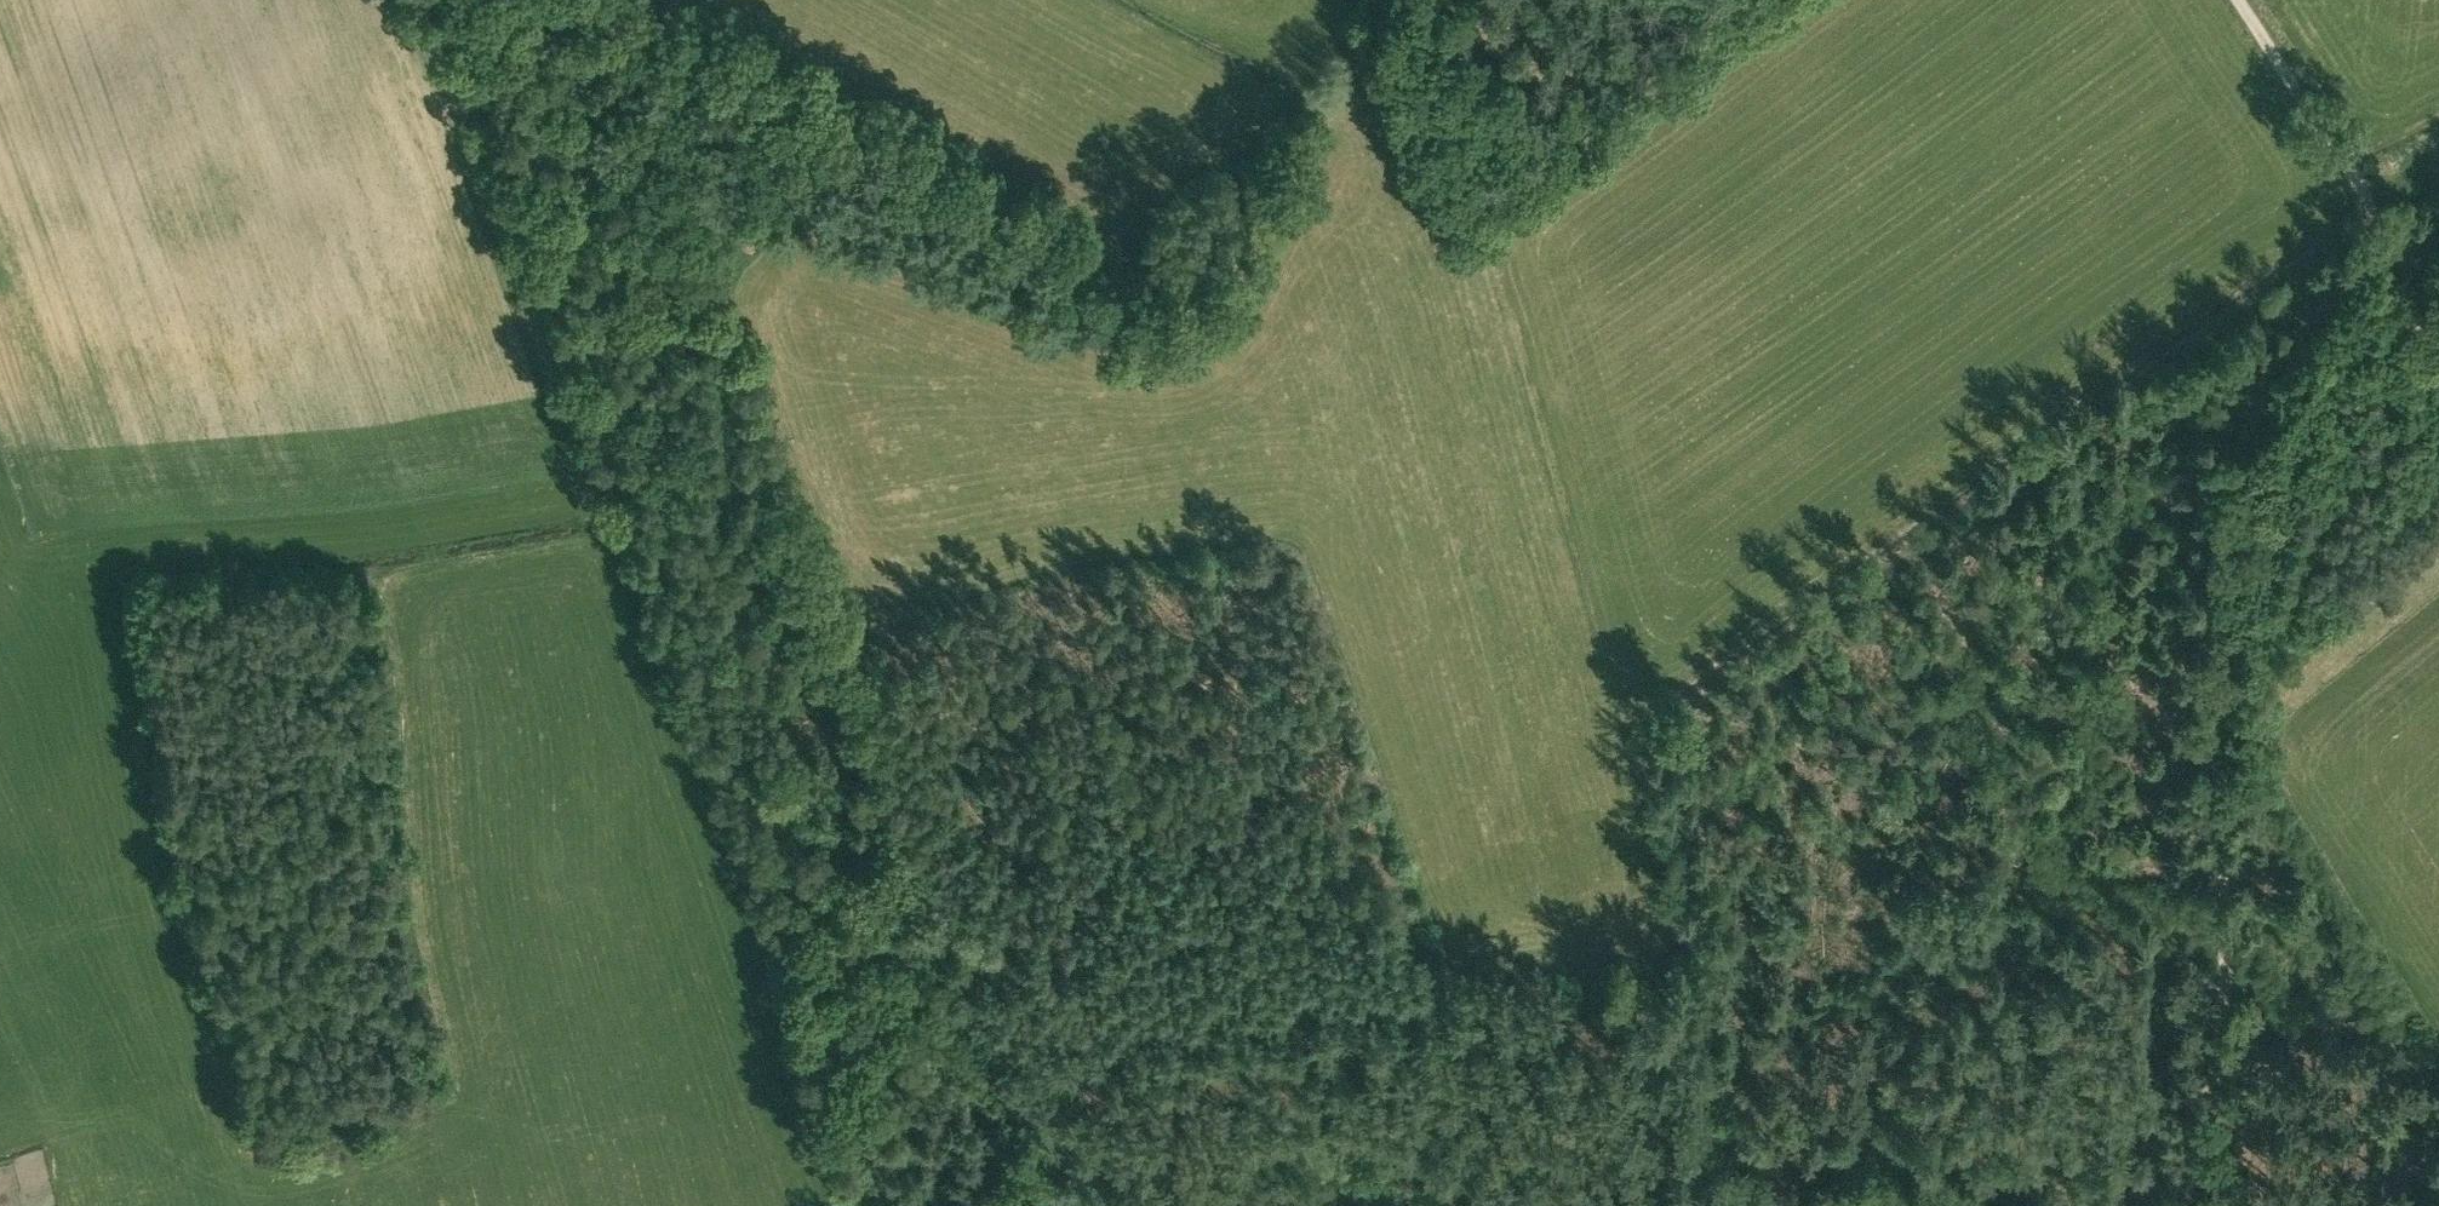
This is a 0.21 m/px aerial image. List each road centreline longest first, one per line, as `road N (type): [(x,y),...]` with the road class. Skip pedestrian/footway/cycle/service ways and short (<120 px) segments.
road 1 (track): [(2242,0),(2374,218),(2368,253),(2286,351),(2247,444),(2217,743),(2220,1041),(2197,1205)]

